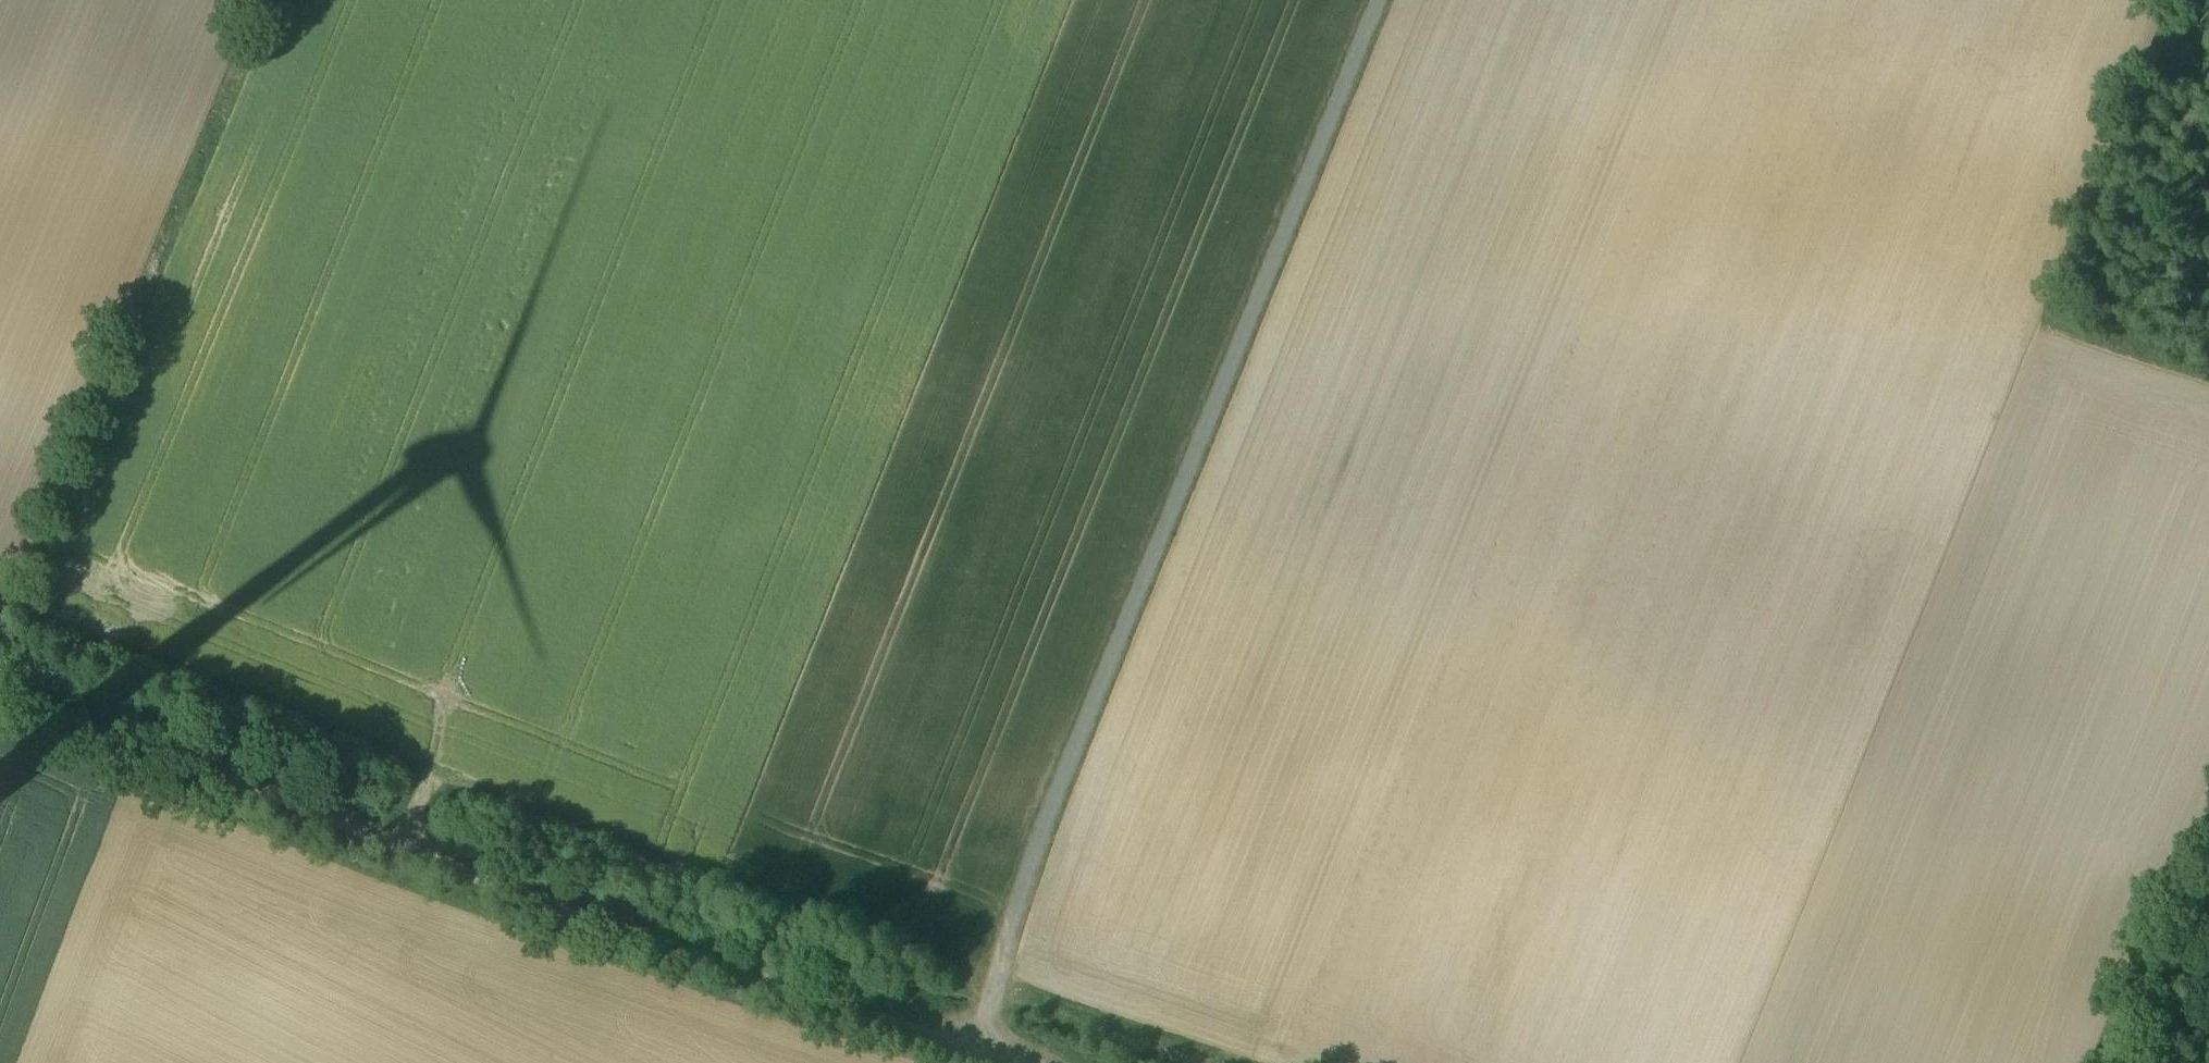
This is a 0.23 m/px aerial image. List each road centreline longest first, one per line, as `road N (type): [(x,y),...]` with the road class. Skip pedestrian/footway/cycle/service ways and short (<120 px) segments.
road 1 (unclassified): [(1046,1062),(710,953),(0,678)]

